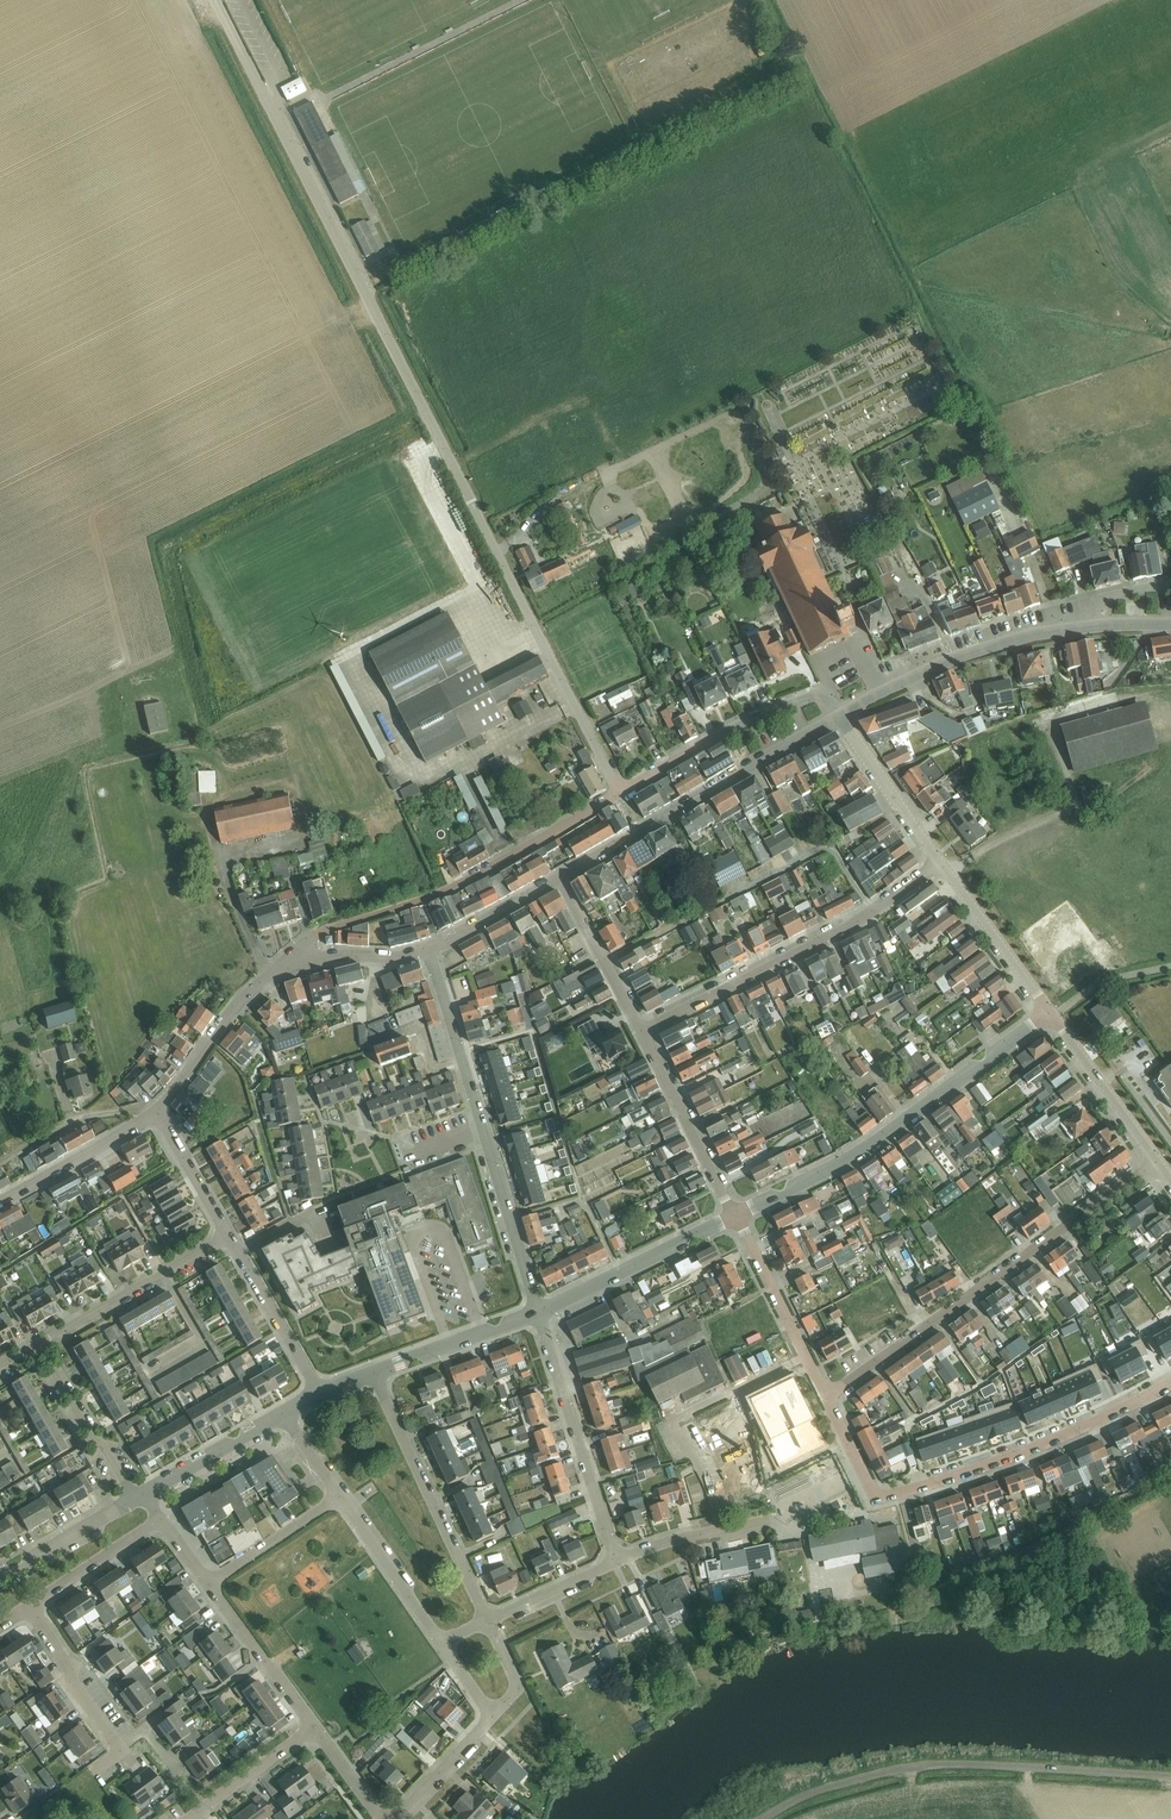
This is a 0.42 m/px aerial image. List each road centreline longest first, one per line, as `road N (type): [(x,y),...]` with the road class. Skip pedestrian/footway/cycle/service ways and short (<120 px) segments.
road 1 (unclassified): [(623,787),(216,0)]
road 2 (unclassified): [(765,1818),(819,1790),(943,1764),(1170,1777)]
road 3 (residential): [(825,1398),(1158,1161)]
road 4 (tertiary): [(734,1215),(853,1156),(987,1064),(1049,1010)]
road 5 (residential): [(537,1313),(429,952)]
road 6 (residential): [(623,787),(491,868),(312,938),(304,958)]
road 7 (unclassified): [(639,1027),(869,912),(941,866)]
road 8 (unclassified): [(560,880),(844,718)]
road 9 (residential): [(872,1497),(1008,1458),(1170,1383)]
road 10 (tertiary): [(844,718),(971,652),(1102,625)]
road 11 (residential): [(487,1619),(373,1373)]
road 12 (residential): [(618,1562),(537,1313)]
road 13 (unclassified): [(844,718),(829,698),(810,695),(718,733),(623,787)]
road 14 (tertiary): [(537,1313),(734,1215)]
road 15 (residential): [(38,1344),(230,1237)]
road 16 (unclassified): [(157,1114),(252,993),(304,958)]
road 17 (residential): [(734,1215),(639,1027)]
road 18 (tertiary): [(1158,1161),(1049,1010)]
road 19 (residential): [(444,1644),(338,1494)]
road 20 (residential): [(133,1501),(38,1344)]
road 21 (residential): [(319,1395),(230,1237)]
road 22 (tertiary): [(1049,1010),(941,866)]
road 23 (unclassified): [(0,1200),(157,1114)]
road 24 (residential): [(314,1729),(211,1584)]
road 25 (tertiary): [(941,866),(844,718)]
road 26 (tertiary): [(373,1373),(537,1313)]
road 27 (residential): [(123,1749),(26,1608)]
road 28 (residential): [(639,1027),(560,880)]
road 29 (residential): [(26,1608),(161,1518)]
road 30 (tertiary): [(146,1493),(285,1414)]
road 31 (residential): [(805,1356),(734,1215)]
road 32 (residential): [(211,1584),(338,1494)]
road 33 (residential): [(189,1818),(314,1729)]
road 34 (tertiary): [(0,1577),(133,1501)]
road 35 (unclassified): [(429,952),(560,880)]
road 36 (residential): [(675,1421),(805,1356)]
road 37 (residential): [(230,1237),(157,1114)]
road 38 (residential): [(487,1619),(618,1562)]
road 39 (residential): [(392,1818),(490,1719)]
road 40 (unclassified): [(304,958),(429,952)]
road 41 (residential): [(675,1421),(721,1532)]

